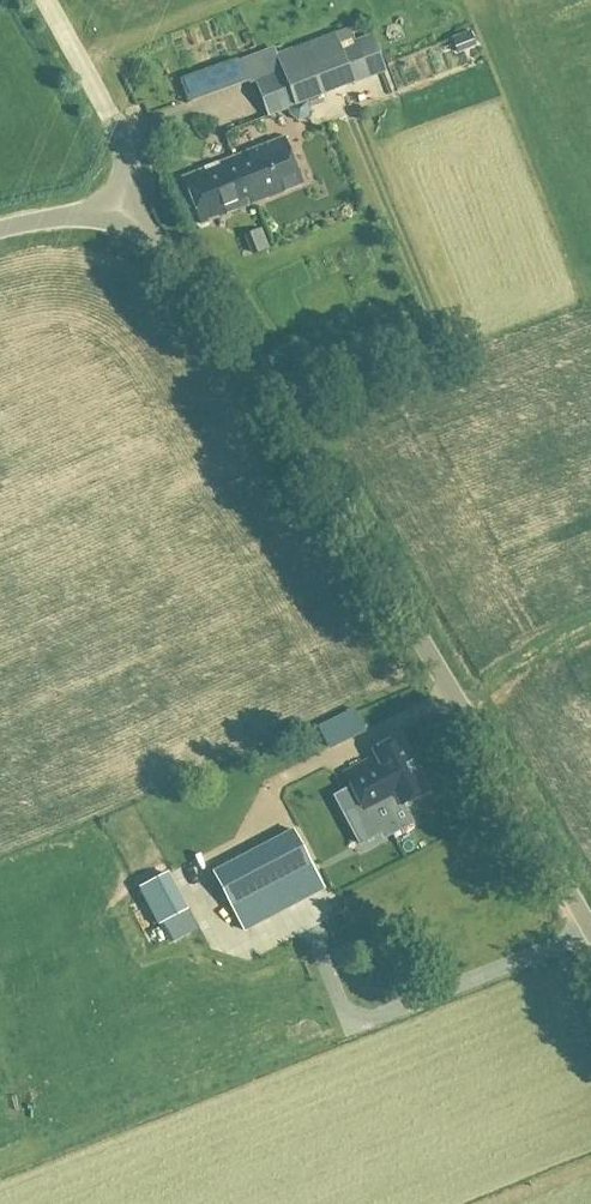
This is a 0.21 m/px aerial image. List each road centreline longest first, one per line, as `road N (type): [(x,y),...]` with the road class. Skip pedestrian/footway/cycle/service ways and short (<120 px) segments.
road 1 (unclassified): [(590,929),(228,306),(185,259),(123,211)]
road 2 (unclassified): [(123,211),(106,116),(42,0)]
road 3 (unclassified): [(0,226),(123,211)]

